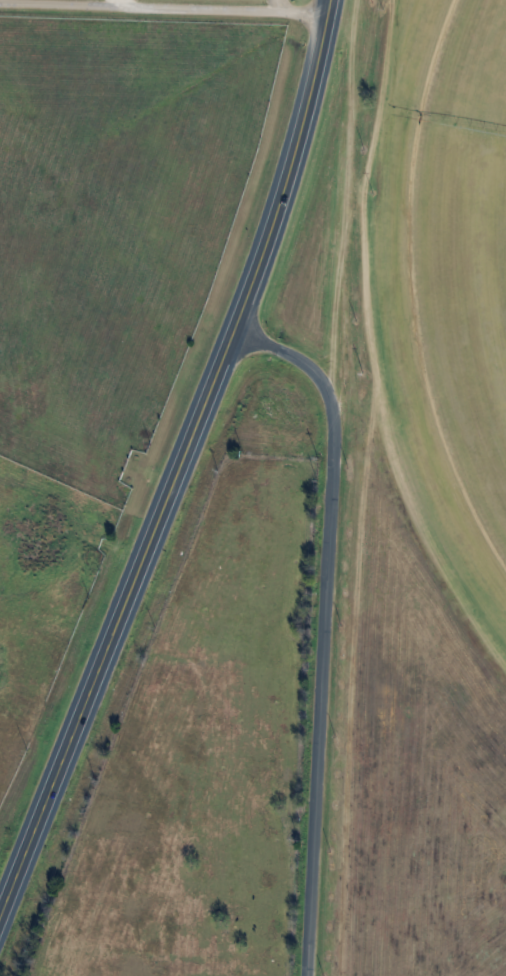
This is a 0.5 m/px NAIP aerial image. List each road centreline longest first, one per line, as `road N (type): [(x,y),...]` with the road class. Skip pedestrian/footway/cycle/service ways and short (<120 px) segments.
road 1 (residential): [(306,975),(332,406),(309,367),(235,330)]
road 2 (primary): [(0,912),(235,330)]
road 3 (primary): [(235,330),(295,161),(333,0)]
road 4 (residential): [(331,17),(0,2)]

